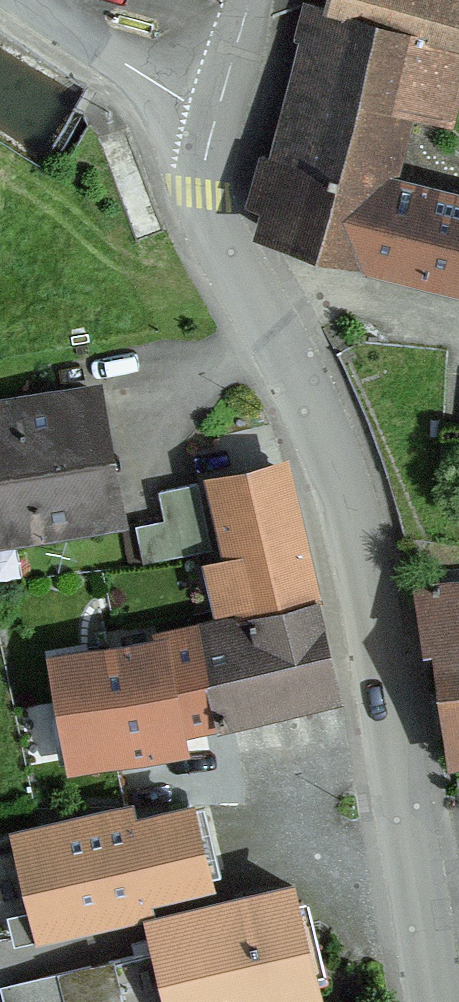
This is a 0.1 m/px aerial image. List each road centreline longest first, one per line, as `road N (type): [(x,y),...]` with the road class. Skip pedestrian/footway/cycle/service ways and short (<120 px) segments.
road 1 (residential): [(219,106),(214,211),(341,496),(389,702),(433,1001)]
road 2 (residential): [(26,0),(219,106)]

